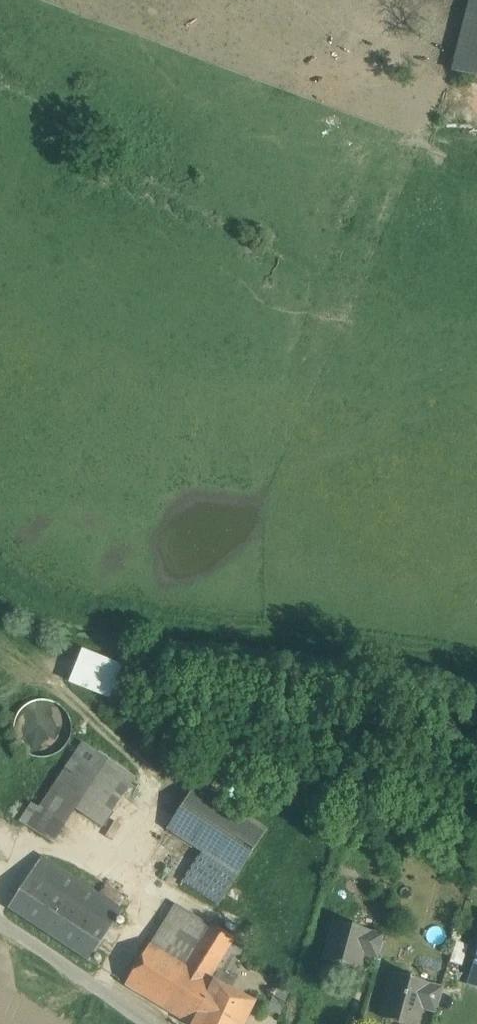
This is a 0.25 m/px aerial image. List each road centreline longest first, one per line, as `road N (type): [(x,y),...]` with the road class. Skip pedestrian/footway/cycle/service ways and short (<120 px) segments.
road 1 (track): [(134,1012),(0,924)]

